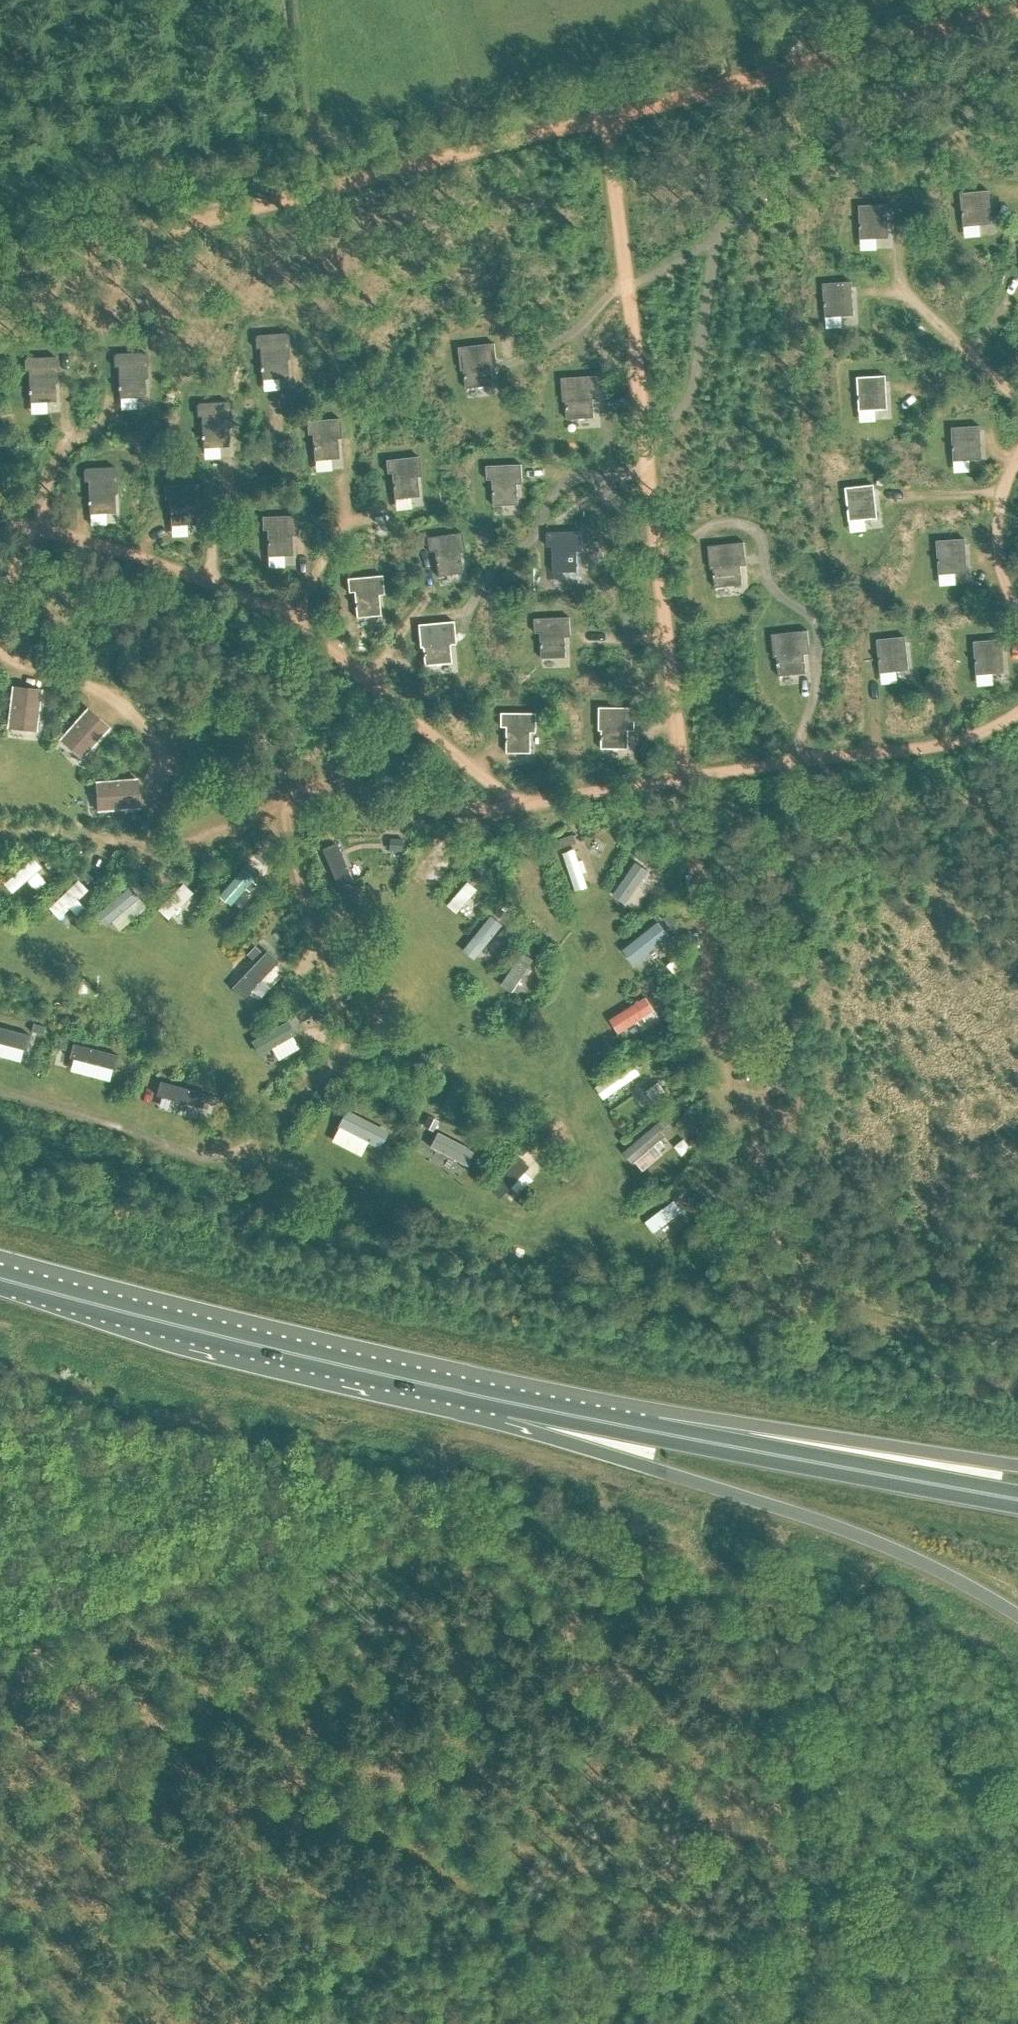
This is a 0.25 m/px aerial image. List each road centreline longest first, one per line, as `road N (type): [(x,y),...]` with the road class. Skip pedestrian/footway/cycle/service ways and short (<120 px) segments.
road 1 (track): [(605,117),(673,777),(732,1105),(731,1196),(774,1262),(806,1291),(942,1333),(1017,1345)]
road 2 (track): [(1017,710),(964,739),(912,753),(793,761),(512,807),(340,783),(279,798),(269,851),(338,1038),(339,1062),(233,1162),(196,1161),(0,1090)]
road 3 (track): [(512,807),(367,682),(192,574),(78,539),(0,531)]
road 4 (trunk): [(476,1394),(507,1424),(857,1534),(1017,1615)]
road 5 (trunk): [(476,1394),(0,1277)]
road 6 (trunk): [(618,1424),(1017,1499)]
road 7 (trunk): [(1017,1465),(661,1410),(618,1424)]
road 8 (track): [(0,843),(193,841),(279,798)]
road 9 (trunk): [(618,1424),(476,1394)]
road 10 (track): [(1017,597),(1003,560),(1000,504),(1017,458)]

